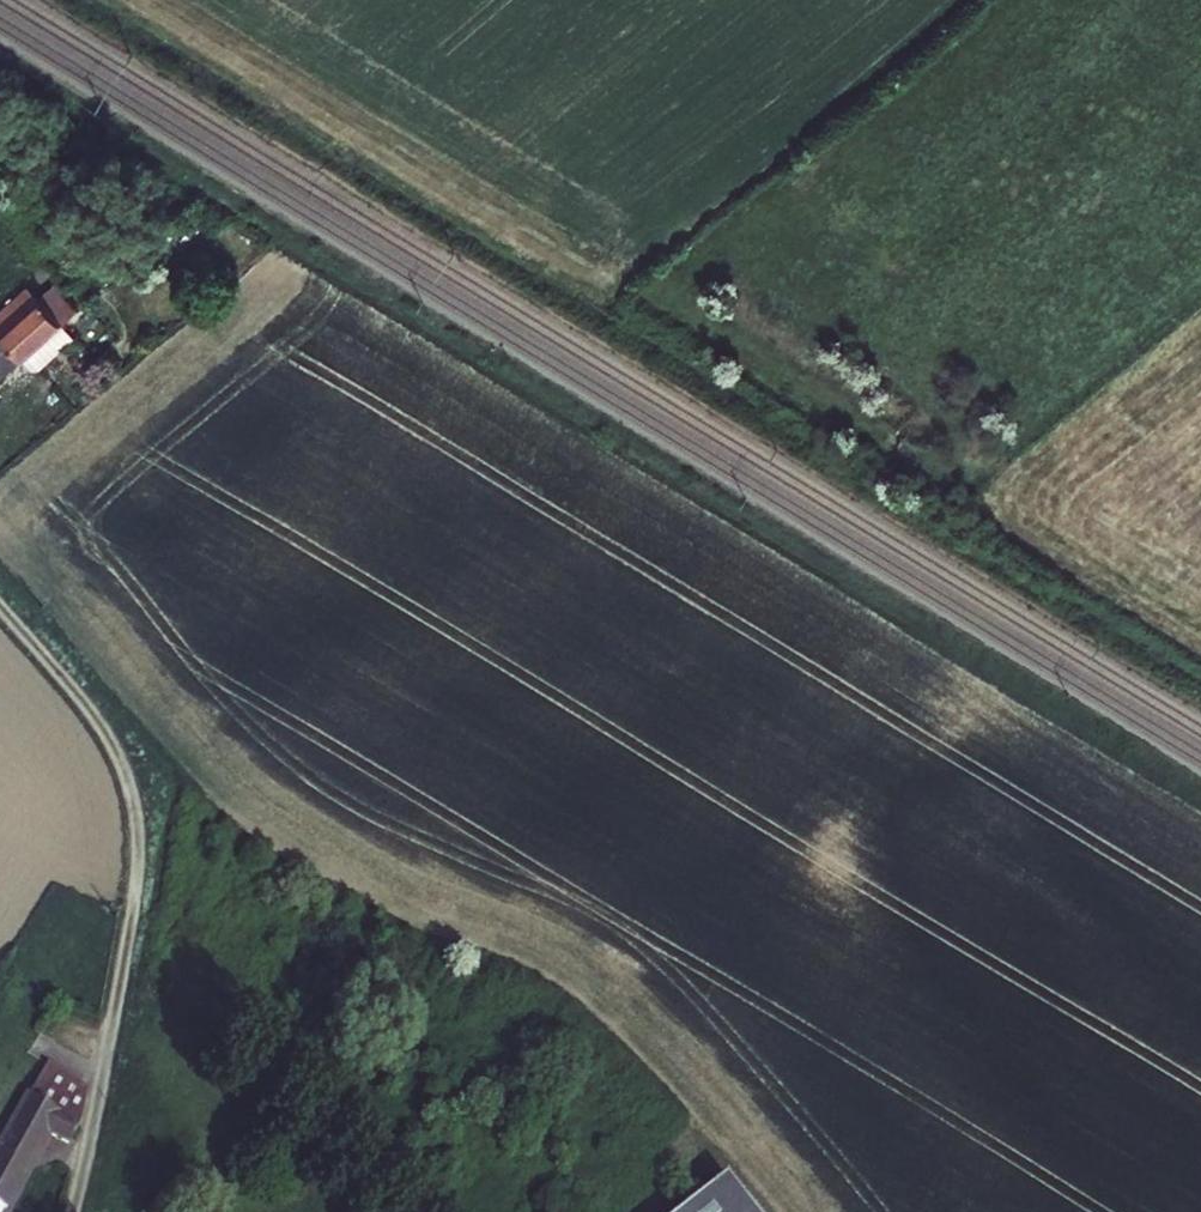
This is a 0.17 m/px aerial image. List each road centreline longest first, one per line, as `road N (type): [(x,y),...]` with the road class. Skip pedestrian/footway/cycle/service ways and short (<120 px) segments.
road 1 (unclassified): [(74,1211),(133,906),(136,818),(122,766),(93,712),(0,606)]

